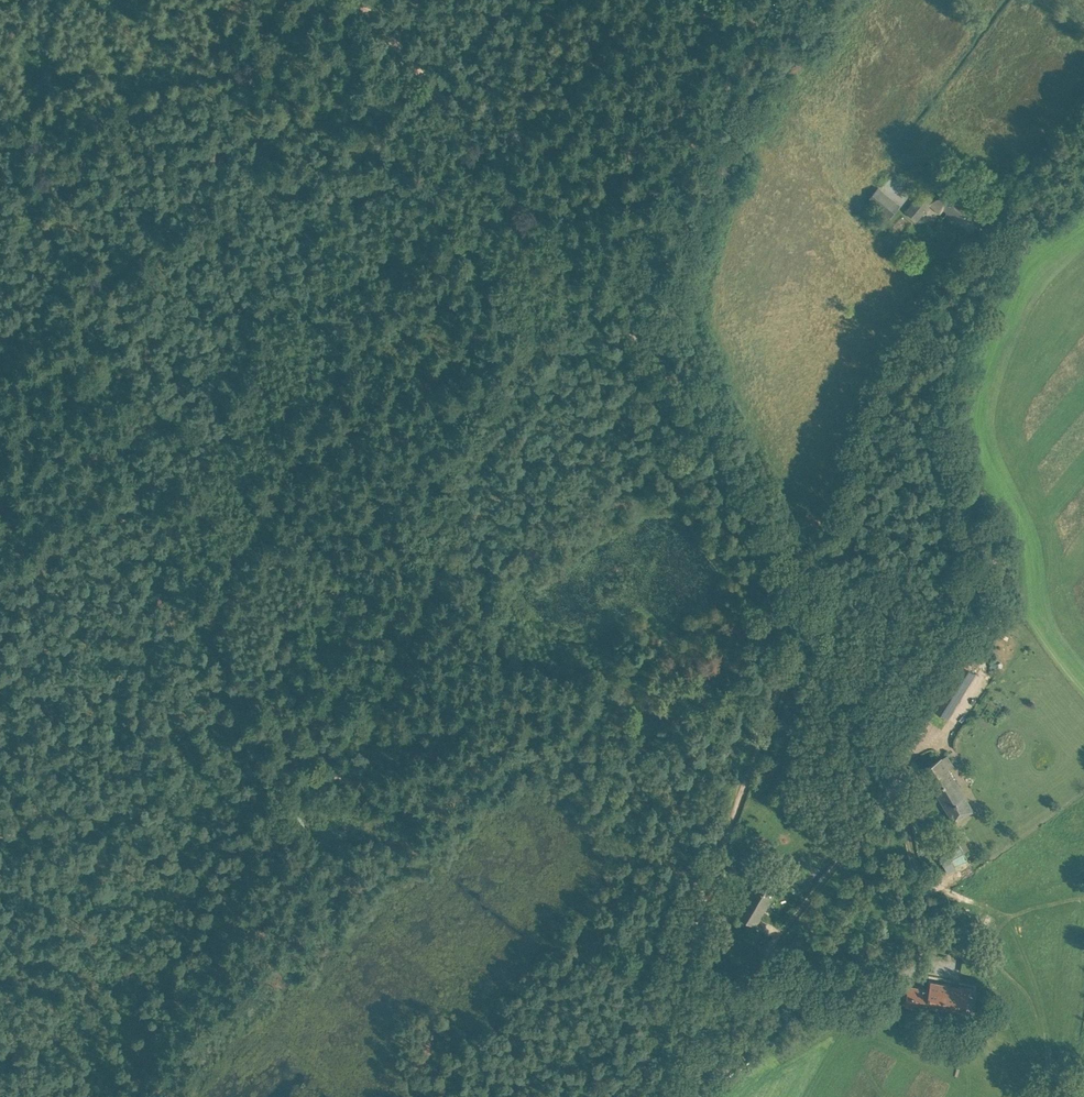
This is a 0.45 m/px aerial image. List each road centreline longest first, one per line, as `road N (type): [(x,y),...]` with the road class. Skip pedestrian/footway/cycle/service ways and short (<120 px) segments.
road 1 (track): [(806,613),(697,405),(358,0)]
road 2 (track): [(779,556),(814,549),(870,386),(905,326),(972,244)]
road 3 (track): [(806,613),(711,882)]
road 4 (track): [(711,882),(628,1096)]
road 5 (track): [(902,782),(806,613)]

